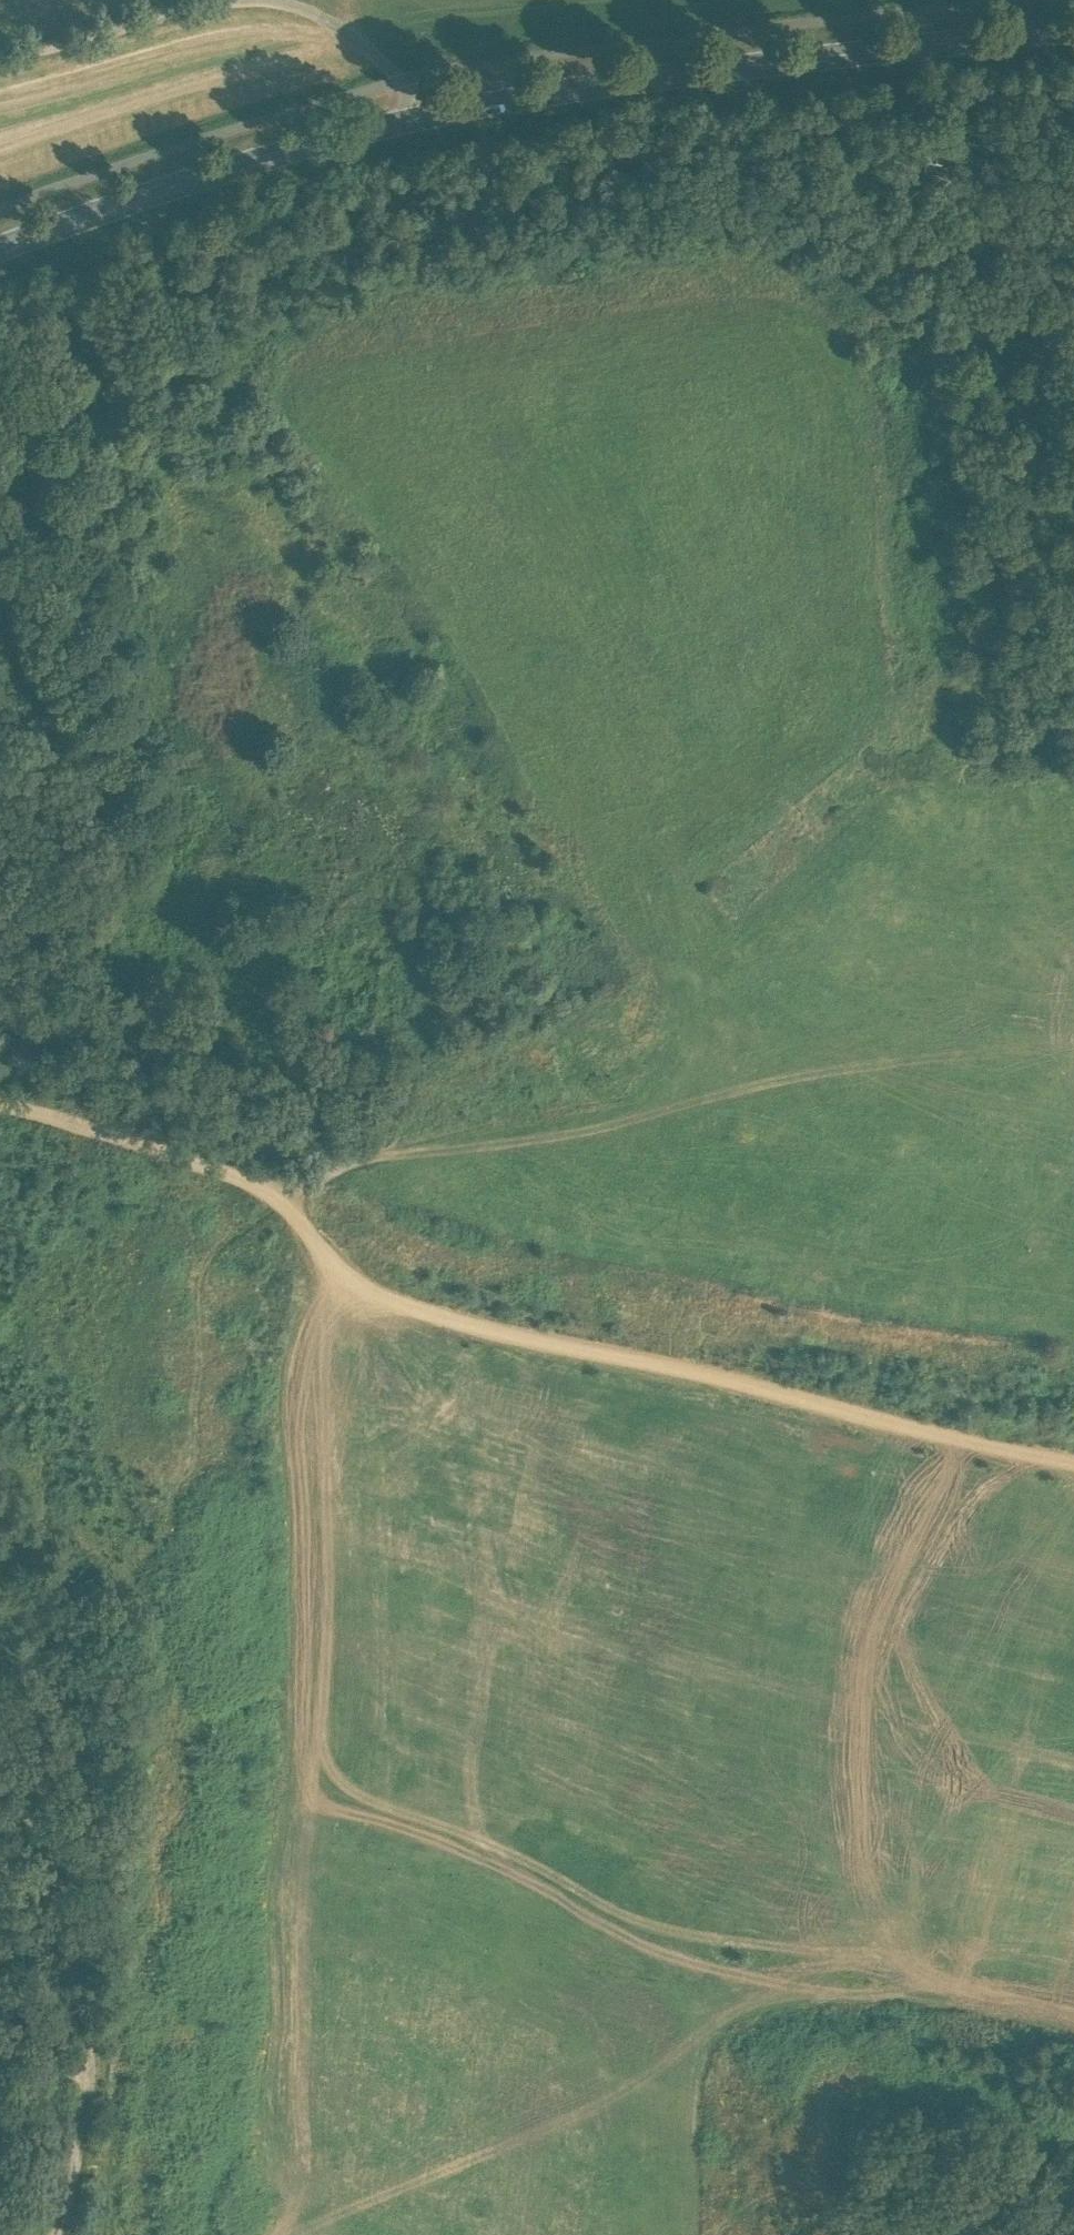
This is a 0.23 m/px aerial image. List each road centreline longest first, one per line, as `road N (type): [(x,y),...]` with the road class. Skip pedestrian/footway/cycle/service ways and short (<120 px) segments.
road 1 (tertiary): [(0,249),(311,146),(422,119),(1073,32)]
road 2 (track): [(0,61),(152,22),(257,5),(305,10),(388,70),(422,119)]

